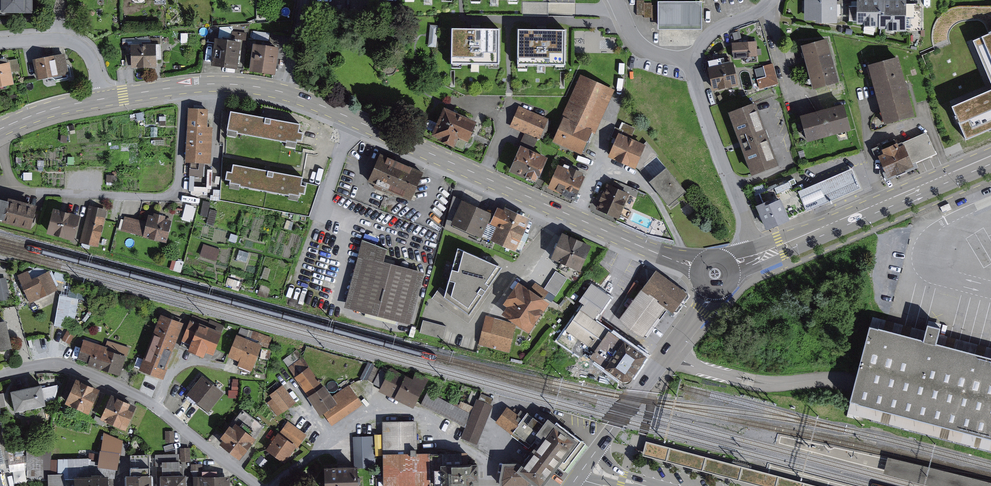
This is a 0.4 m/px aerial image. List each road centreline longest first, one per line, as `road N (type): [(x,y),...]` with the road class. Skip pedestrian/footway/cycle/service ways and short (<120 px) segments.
road 1 (primary): [(673,259),(284,92)]
road 2 (residential): [(773,0),(719,28),(695,59),(761,255)]
road 3 (residential): [(0,375),(72,367),(157,407),(258,485)]
road 4 (primary): [(990,156),(761,255)]
road 5 (residential): [(704,309),(578,476)]
road 6 (primary): [(284,92),(184,85),(102,99)]

